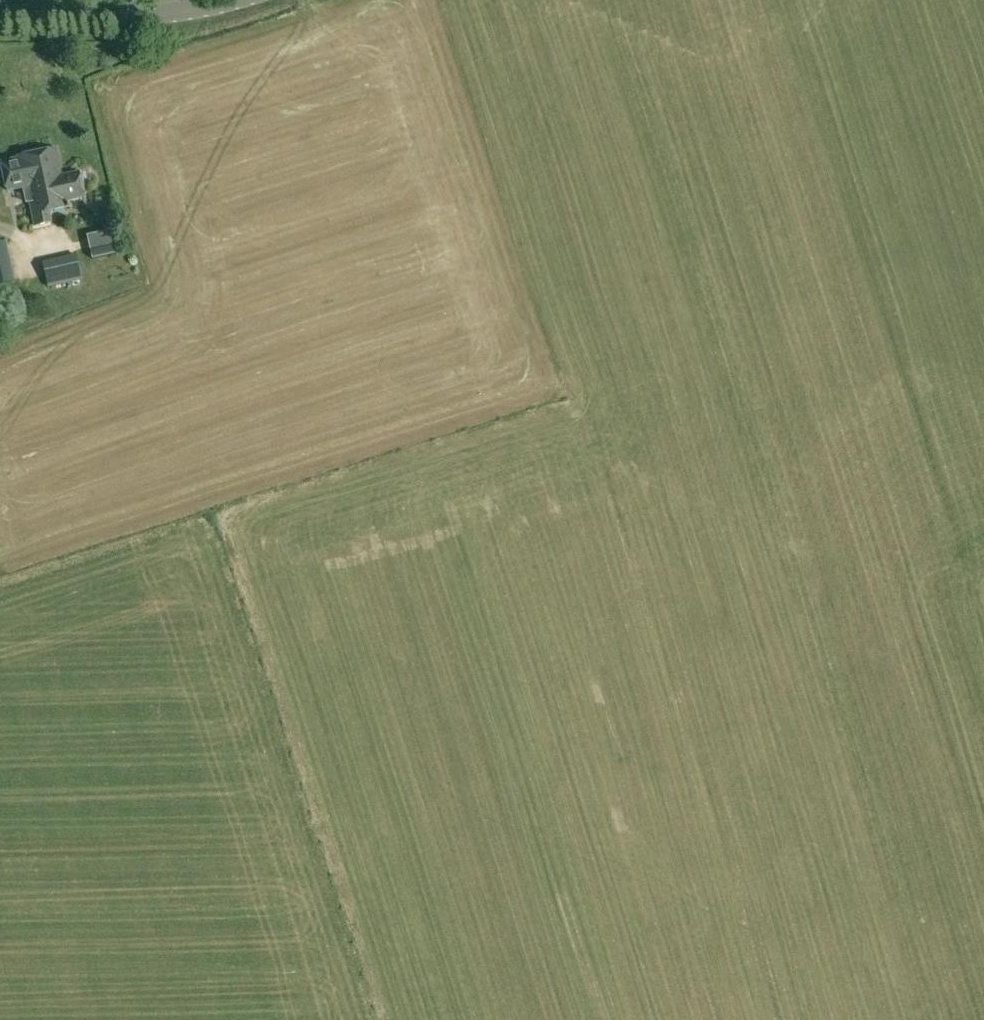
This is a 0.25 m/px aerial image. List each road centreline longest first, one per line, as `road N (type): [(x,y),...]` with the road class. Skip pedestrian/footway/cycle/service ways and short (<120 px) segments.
road 1 (tertiary): [(224,0),(0,15)]

